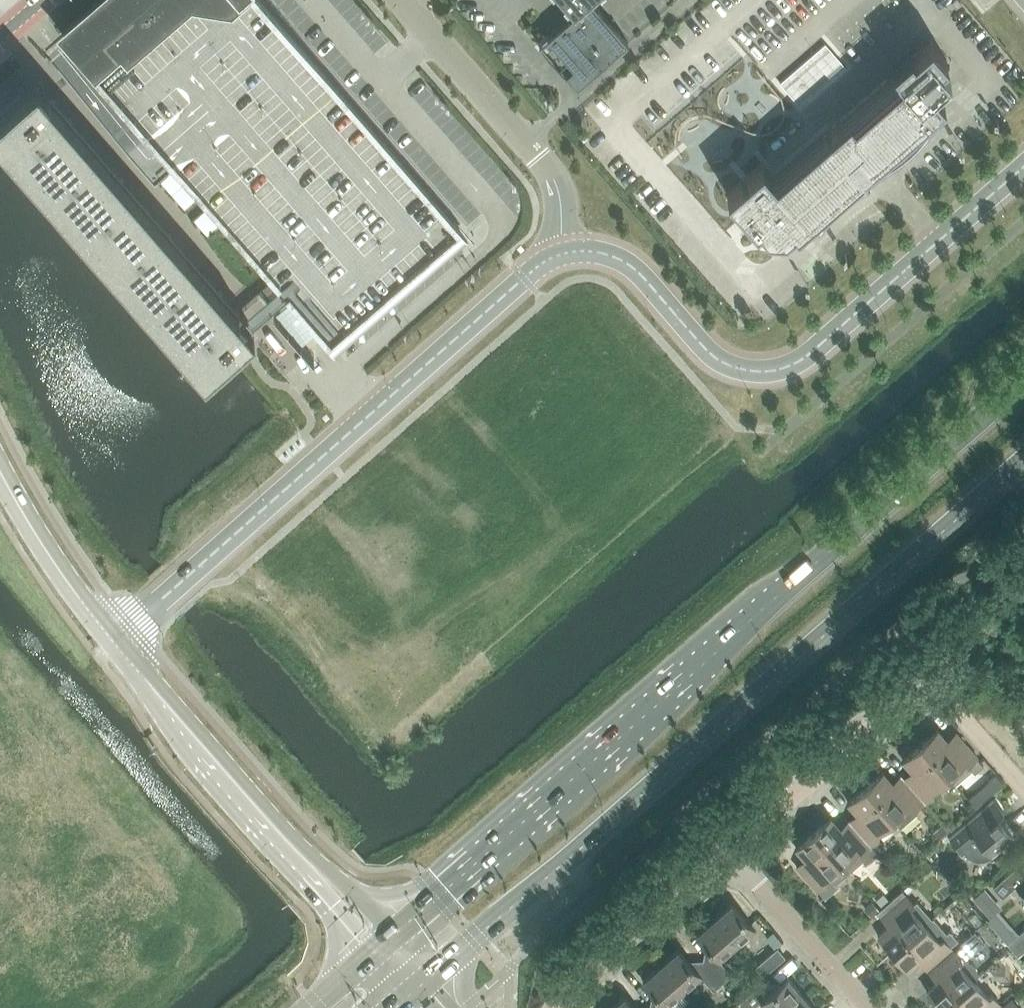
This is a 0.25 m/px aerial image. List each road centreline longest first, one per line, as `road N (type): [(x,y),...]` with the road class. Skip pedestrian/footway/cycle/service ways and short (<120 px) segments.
road 1 (secondary): [(1023,388),(400,932)]
road 2 (secondary): [(435,975),(1023,462)]
road 3 (unclassified): [(113,641),(522,281),(566,252)]
road 4 (unclassified): [(566,252),(630,267),(714,359),(769,371),(815,350),(1023,166)]
road 5 (unclassified): [(138,672),(186,757),(362,966)]
road 6 (unclassified): [(400,932),(159,683),(138,672)]
road 7 (unclassified): [(404,0),(541,157),(560,198),(566,252)]
road 8 (residential): [(732,858),(910,700),(929,695)]
road 9 (residential): [(559,1007),(732,858)]
road 10 (unclassified): [(113,641),(0,471)]
road 11 (residential): [(865,1007),(732,858)]
road 12 (residential): [(1023,792),(929,695)]

